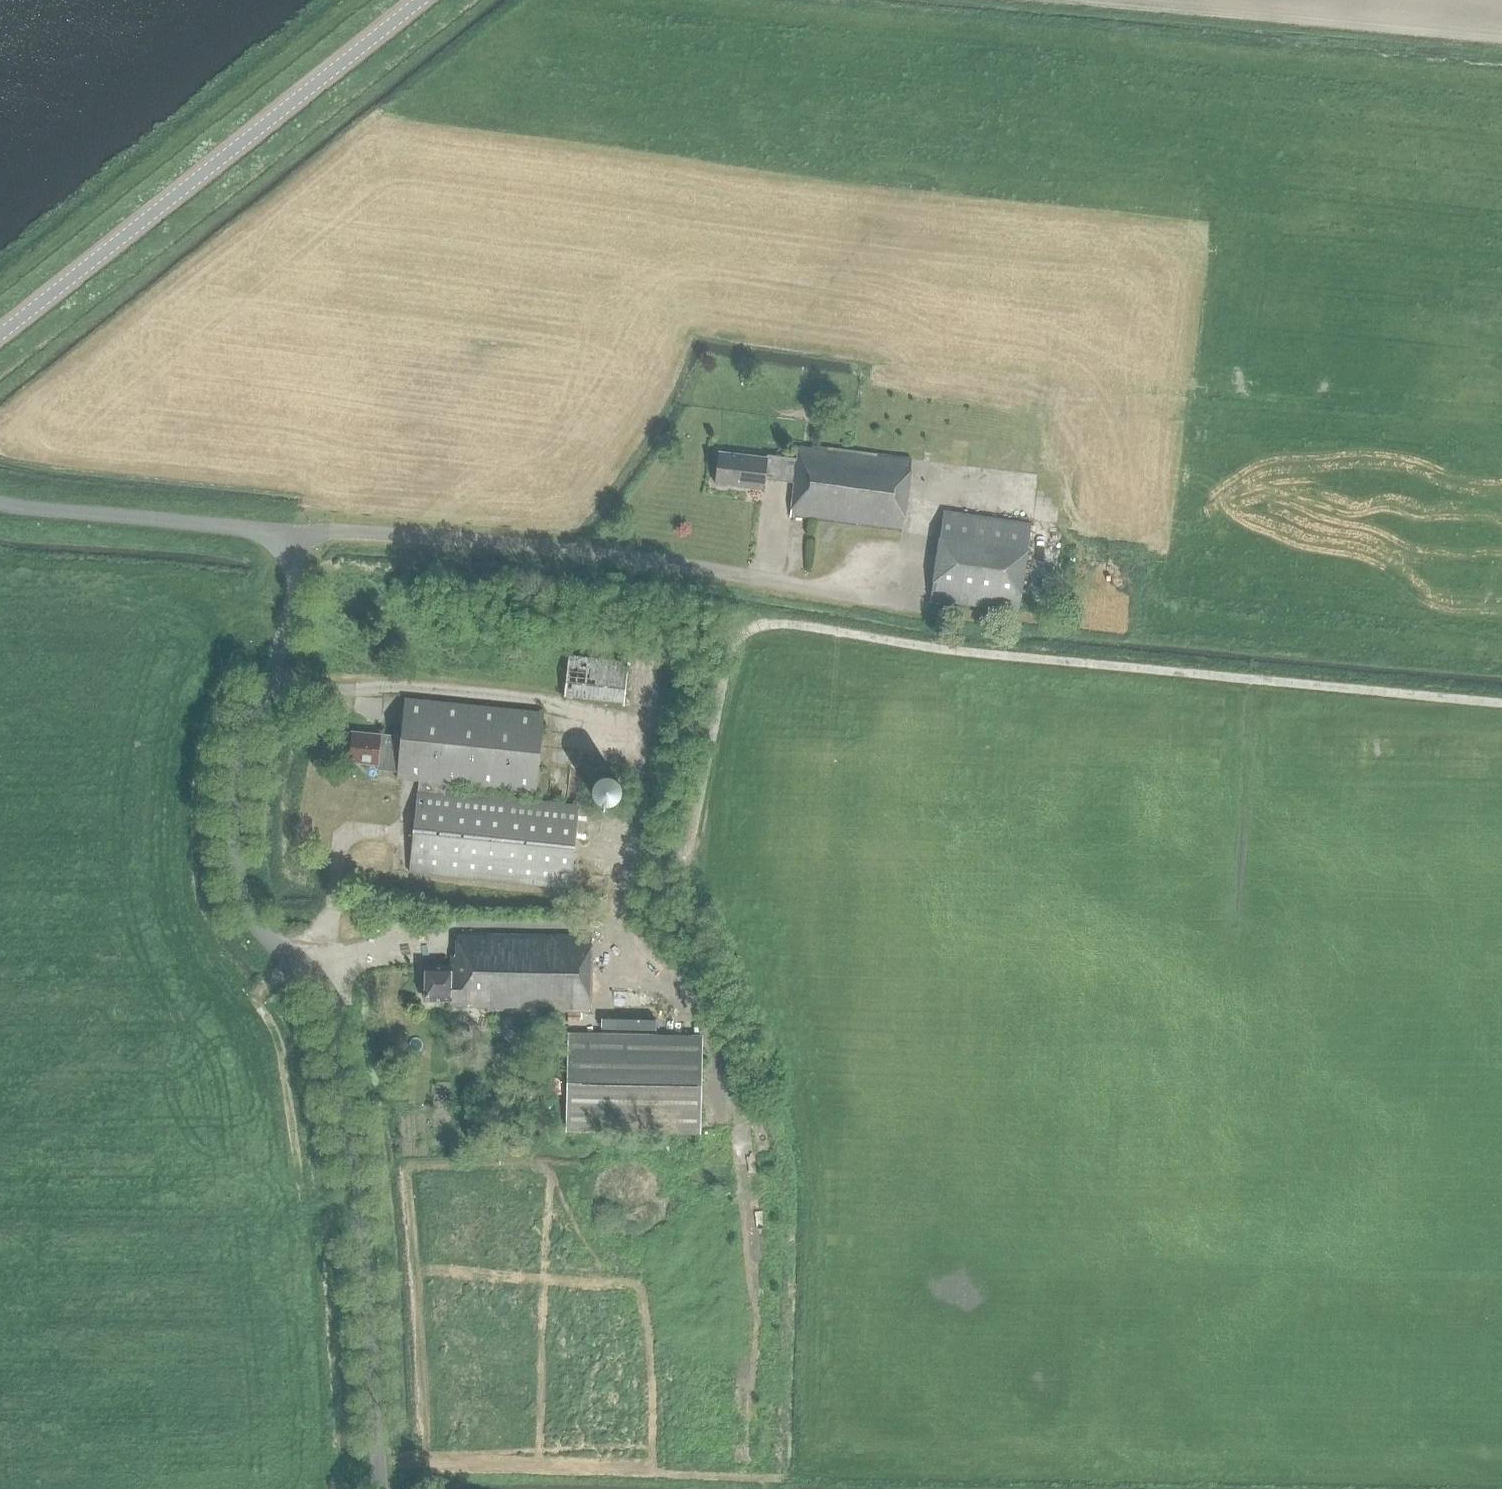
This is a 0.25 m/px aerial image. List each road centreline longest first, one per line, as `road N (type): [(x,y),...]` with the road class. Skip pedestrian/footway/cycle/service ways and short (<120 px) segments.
road 1 (unclassified): [(374,1488),(343,1072),(330,1009),(313,972),(250,920),(234,866),(240,754),(292,617),(292,571),(281,550),(246,528),(0,504)]
road 2 (tertiary): [(0,337),(419,0)]
road 3 (track): [(270,675),(305,686),(551,701),(644,726)]

